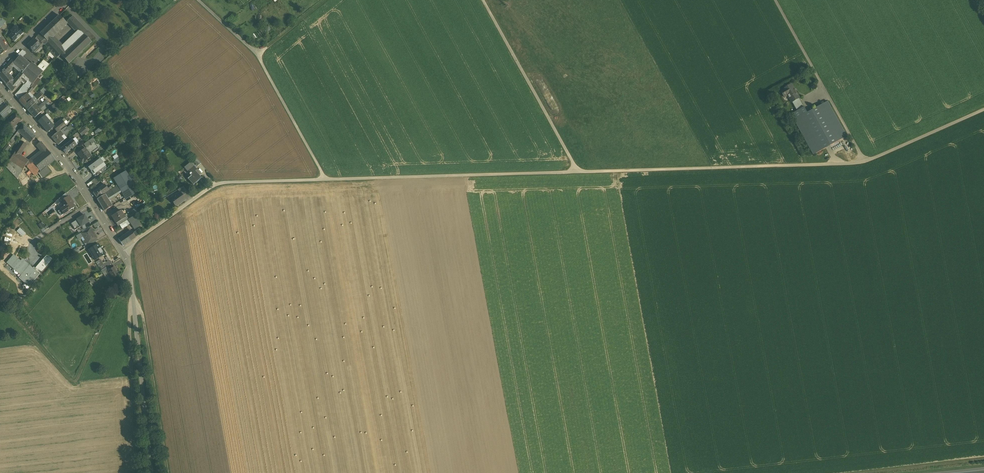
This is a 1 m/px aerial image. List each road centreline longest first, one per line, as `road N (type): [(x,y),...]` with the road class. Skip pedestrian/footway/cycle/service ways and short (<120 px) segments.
road 1 (unclassified): [(325,179),(864,161)]
road 2 (track): [(0,303),(74,381),(129,268)]
road 3 (unclassified): [(122,251),(217,184),(325,179)]
road 4 (track): [(122,251),(151,472)]
road 5 (unclassified): [(325,179),(258,56),(198,0)]
road 6 (residential): [(0,84),(86,190),(122,251)]
road 7 (unclassified): [(775,0),(864,161)]
road 8 (track): [(133,295),(143,316),(165,472)]
road 9 (track): [(135,472),(134,303)]
road 10 (unclassified): [(864,161),(983,110)]

